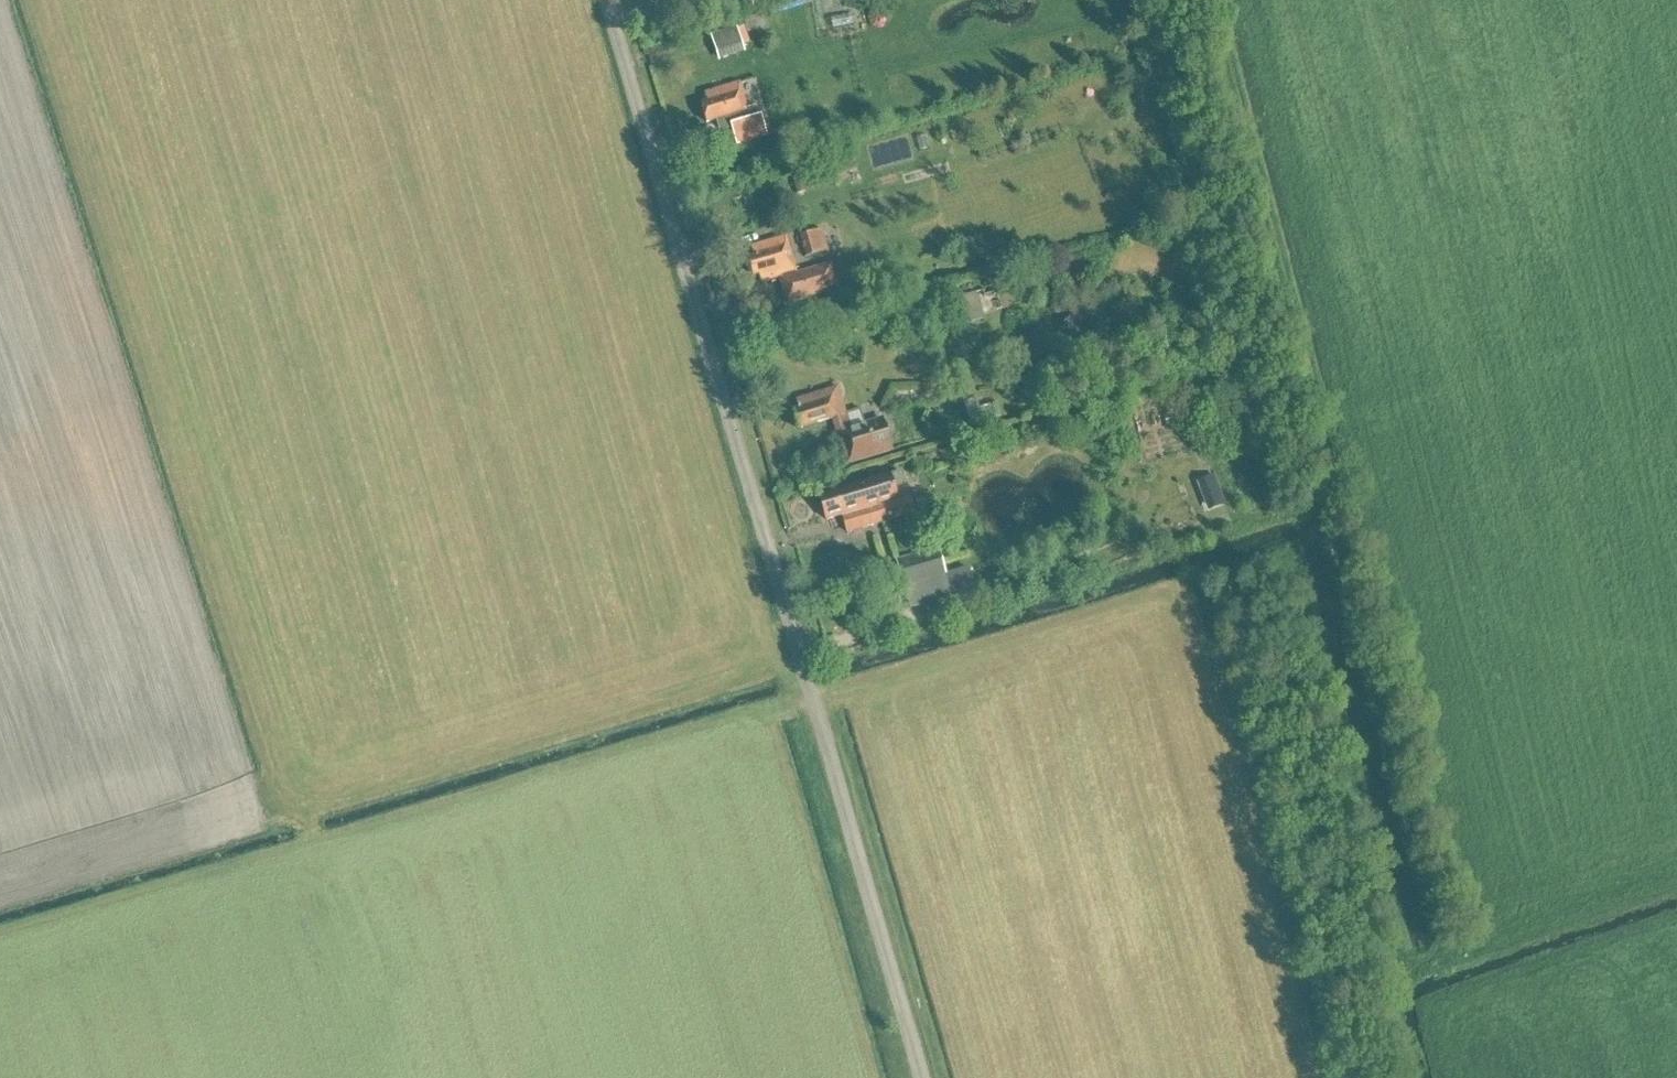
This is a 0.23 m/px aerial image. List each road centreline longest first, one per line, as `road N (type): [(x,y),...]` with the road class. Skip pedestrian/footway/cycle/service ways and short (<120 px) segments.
road 1 (track): [(611,0),(924,1077)]

